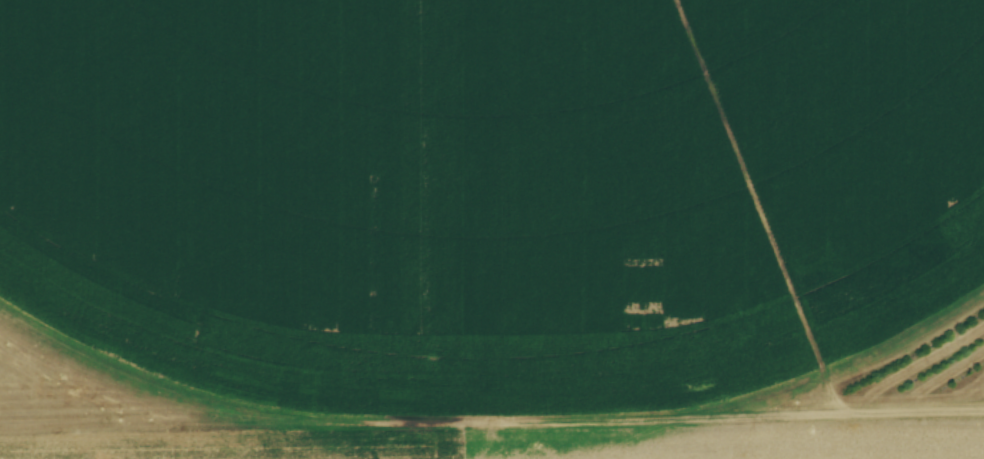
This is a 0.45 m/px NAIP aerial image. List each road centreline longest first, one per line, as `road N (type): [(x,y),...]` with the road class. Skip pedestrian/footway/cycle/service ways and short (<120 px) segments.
road 1 (residential): [(983,417),(0,432)]

